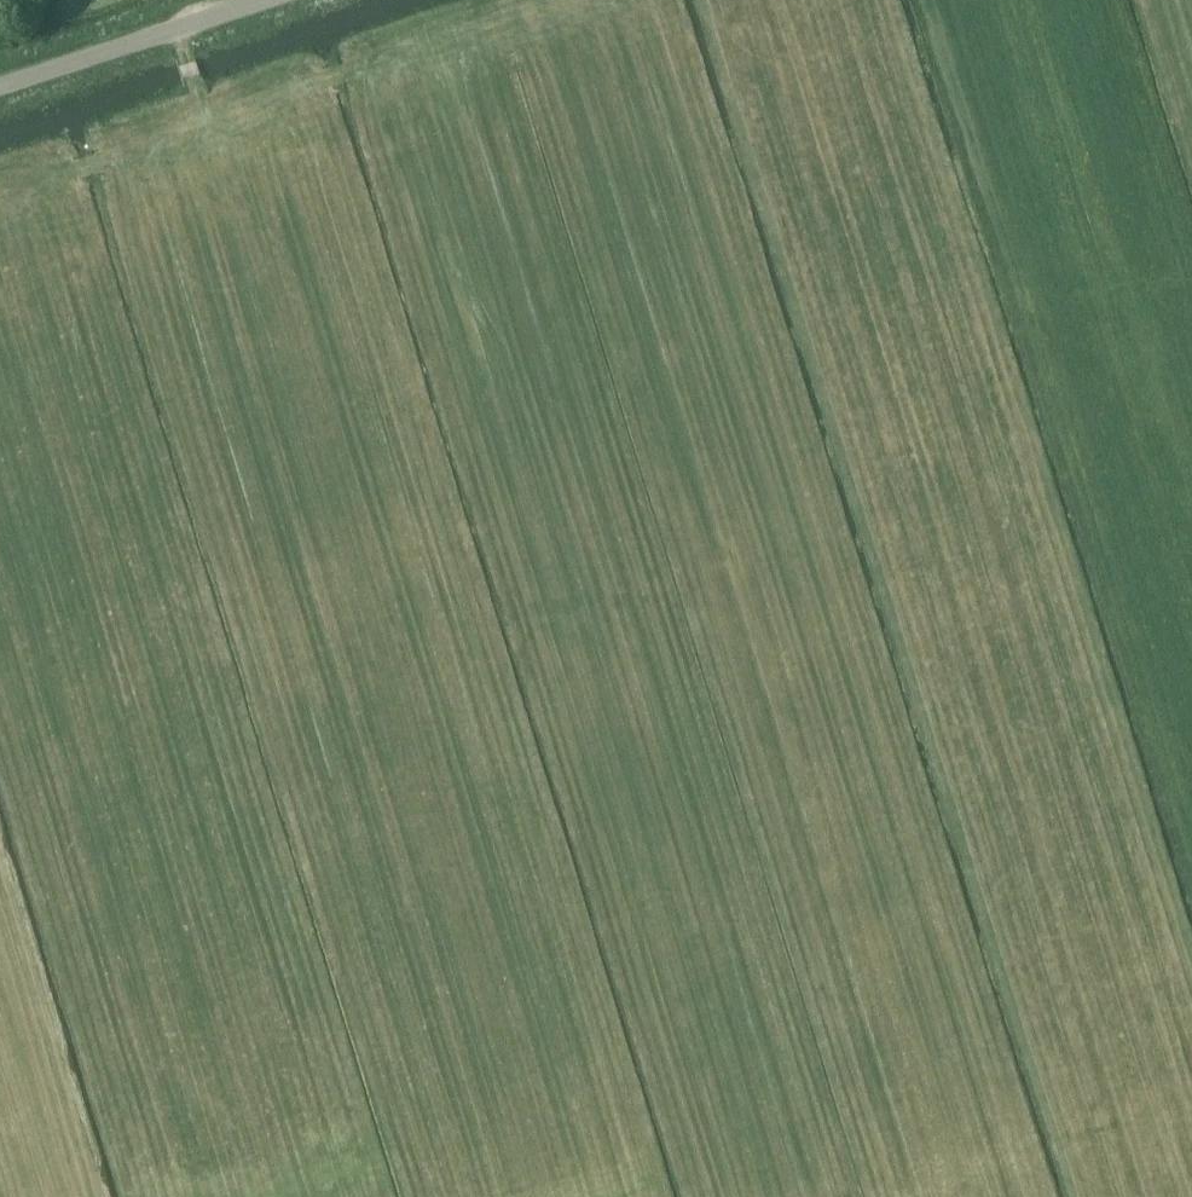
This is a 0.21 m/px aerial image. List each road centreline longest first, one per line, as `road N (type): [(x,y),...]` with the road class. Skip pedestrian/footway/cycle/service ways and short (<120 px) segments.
road 1 (unclassified): [(0,87),(264,0)]

